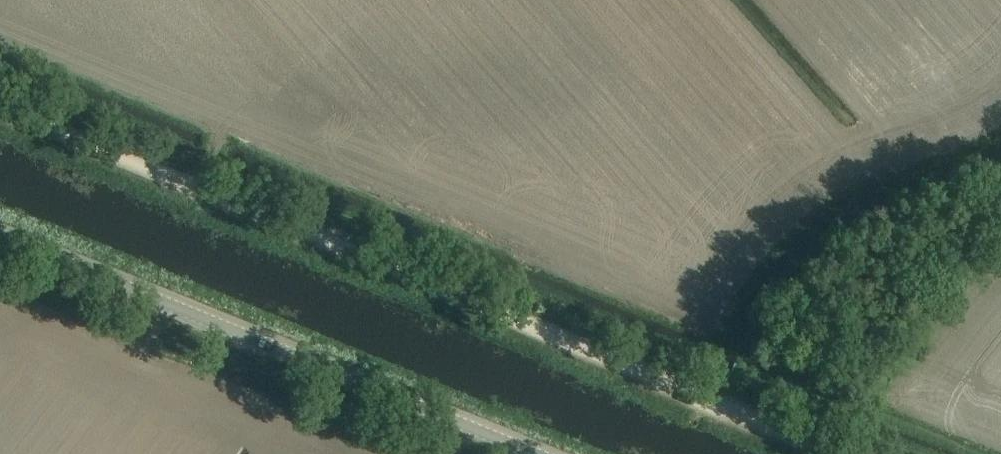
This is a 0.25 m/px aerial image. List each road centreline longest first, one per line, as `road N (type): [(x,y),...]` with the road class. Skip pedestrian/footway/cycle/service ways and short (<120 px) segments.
road 1 (track): [(825,450),(0,110)]
road 2 (tertiary): [(538,453),(0,236)]

